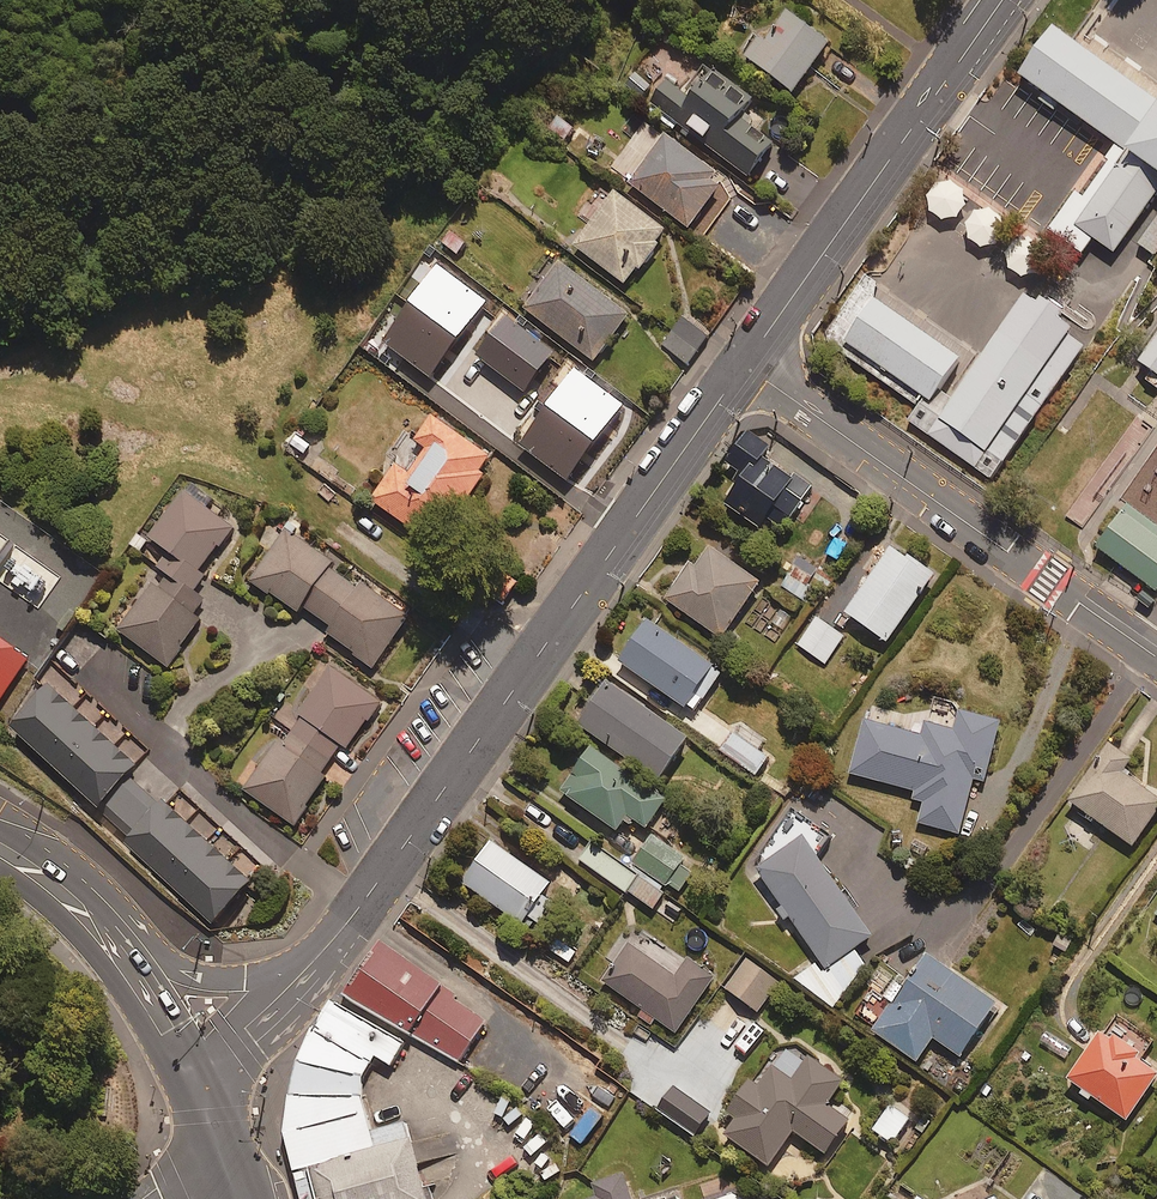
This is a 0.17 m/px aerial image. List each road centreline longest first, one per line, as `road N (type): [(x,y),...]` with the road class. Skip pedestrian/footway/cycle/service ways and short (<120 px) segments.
road 1 (tertiary): [(312,962),(744,365)]
road 2 (residential): [(1156,656),(744,365)]
road 3 (tertiary): [(744,365),(992,0)]
road 4 (tertiary): [(111,958),(227,980),(312,962)]
road 5 (tertiary): [(210,1115),(234,1040),(312,962)]
road 6 (secondary): [(210,1115),(111,958)]
road 7 (secondary): [(111,958),(79,911),(0,851)]

